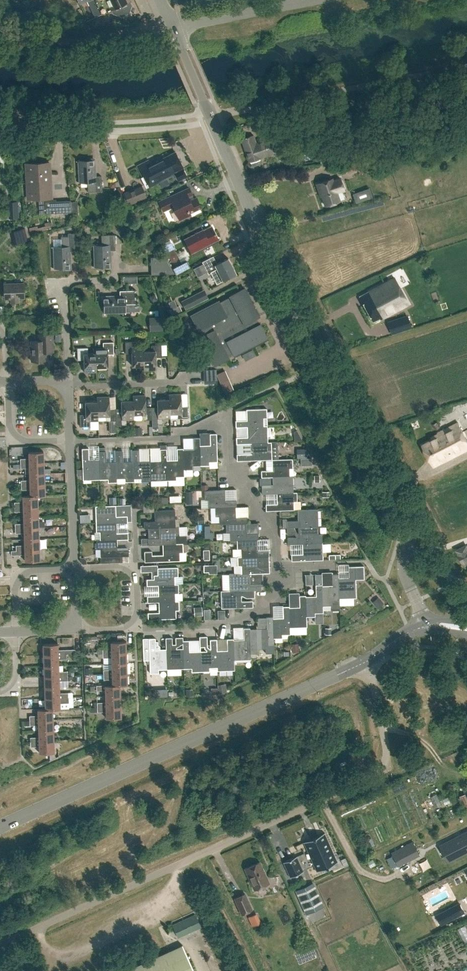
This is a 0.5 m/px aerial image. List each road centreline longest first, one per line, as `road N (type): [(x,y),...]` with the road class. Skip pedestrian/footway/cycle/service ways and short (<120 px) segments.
road 1 (tertiary): [(427,626),(405,574),(411,518),(275,262),(213,120)]
road 2 (unclassified): [(0,944),(377,774),(387,761),(368,661)]
road 3 (tertiary): [(0,827),(368,661)]
road 4 (residential): [(71,439),(173,437),(229,420),(230,468),(276,531),(277,566)]
road 5 (residential): [(0,121),(83,131),(213,120)]
road 6 (residential): [(277,566),(278,590),(228,625),(139,628)]
road 7 (track): [(0,31),(88,42),(164,32)]
road 8 (residential): [(69,380),(66,287),(117,280)]
road 9 (unclassified): [(315,0),(174,29)]
road 10 (residential): [(74,569),(71,439)]

